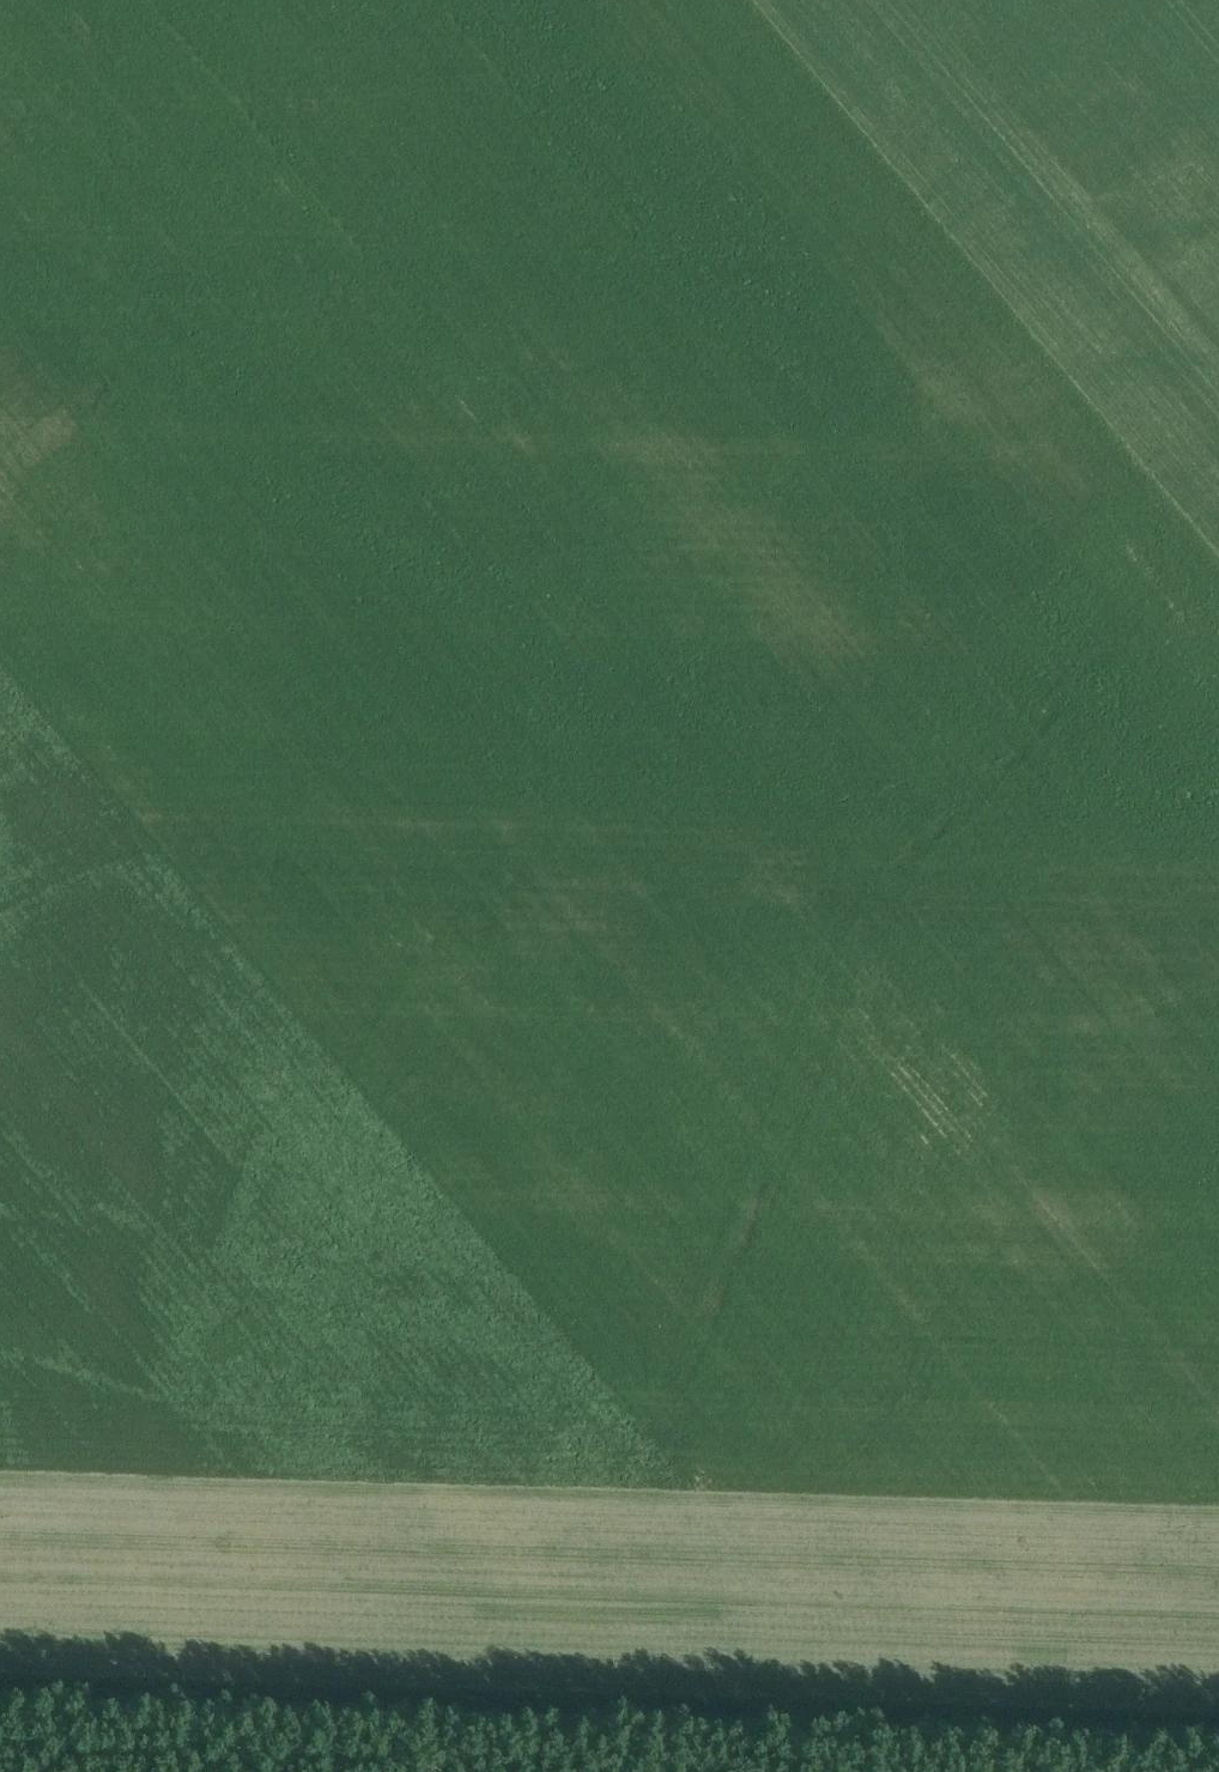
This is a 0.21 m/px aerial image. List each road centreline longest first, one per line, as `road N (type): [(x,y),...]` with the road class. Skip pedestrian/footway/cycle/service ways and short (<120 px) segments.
road 1 (track): [(0,1739),(1074,1771)]

